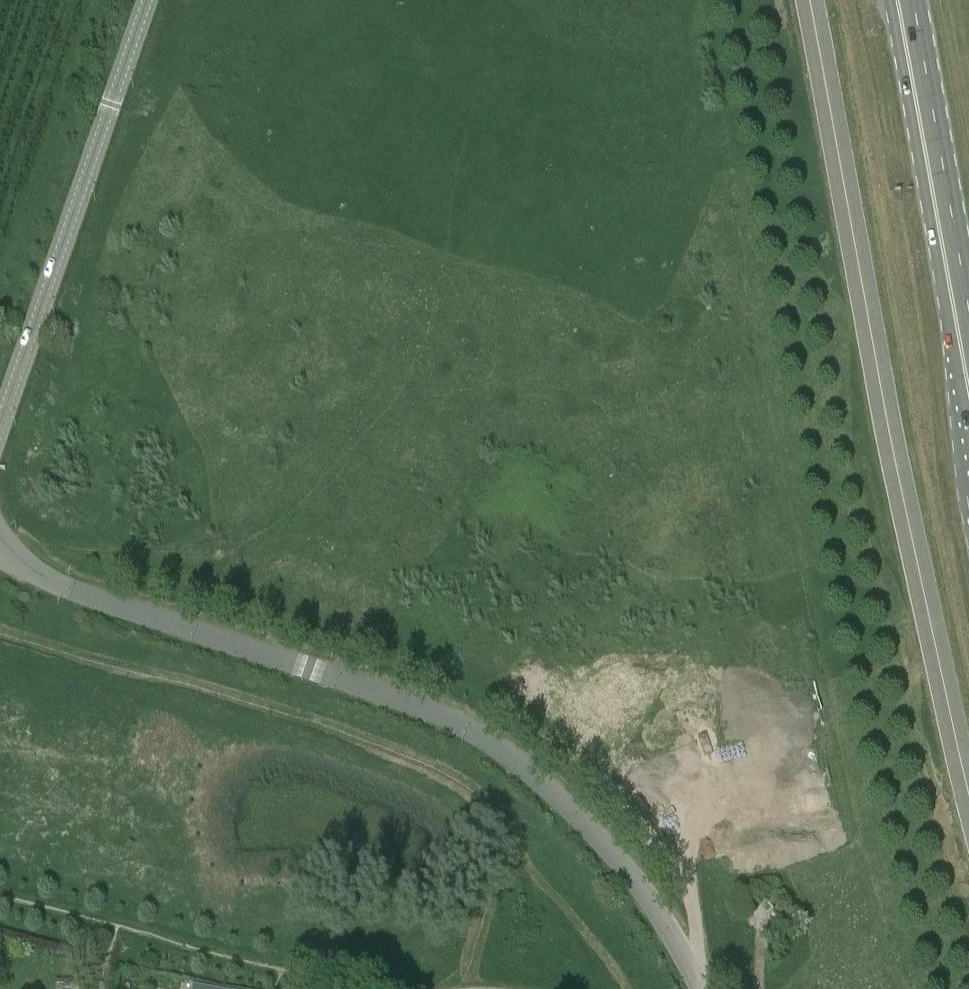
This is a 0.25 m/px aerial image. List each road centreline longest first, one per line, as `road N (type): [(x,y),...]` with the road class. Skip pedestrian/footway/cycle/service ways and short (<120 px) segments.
road 1 (unclassified): [(700,988),(641,882),(509,750),(428,707),(0,563)]
road 2 (unclassified): [(0,426),(148,0)]
road 3 (secondary): [(895,0),(959,349)]

